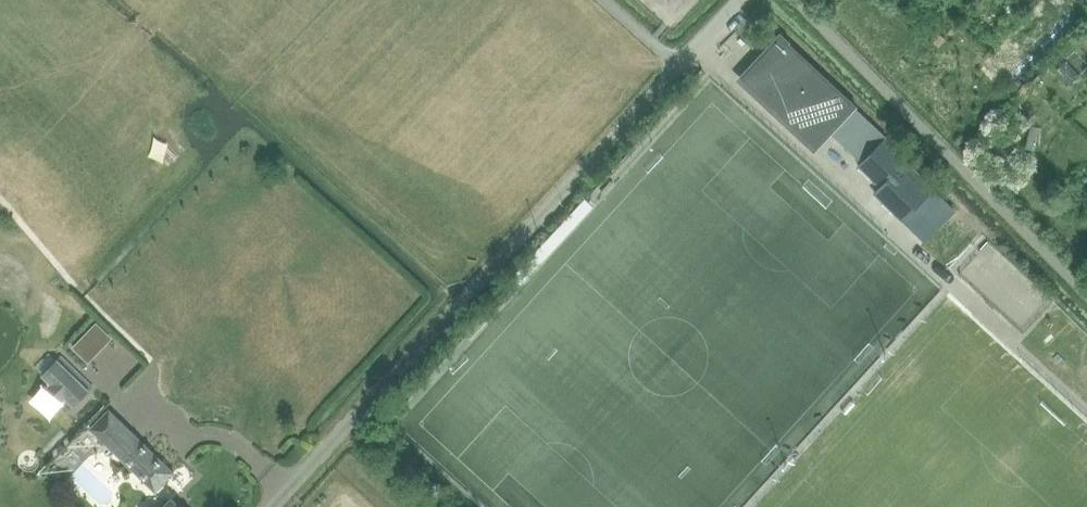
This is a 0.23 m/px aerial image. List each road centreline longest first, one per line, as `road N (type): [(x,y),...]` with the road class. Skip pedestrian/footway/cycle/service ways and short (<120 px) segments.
road 1 (unclassified): [(271,506),(737,0)]
road 2 (track): [(0,196),(91,303),(152,360)]

